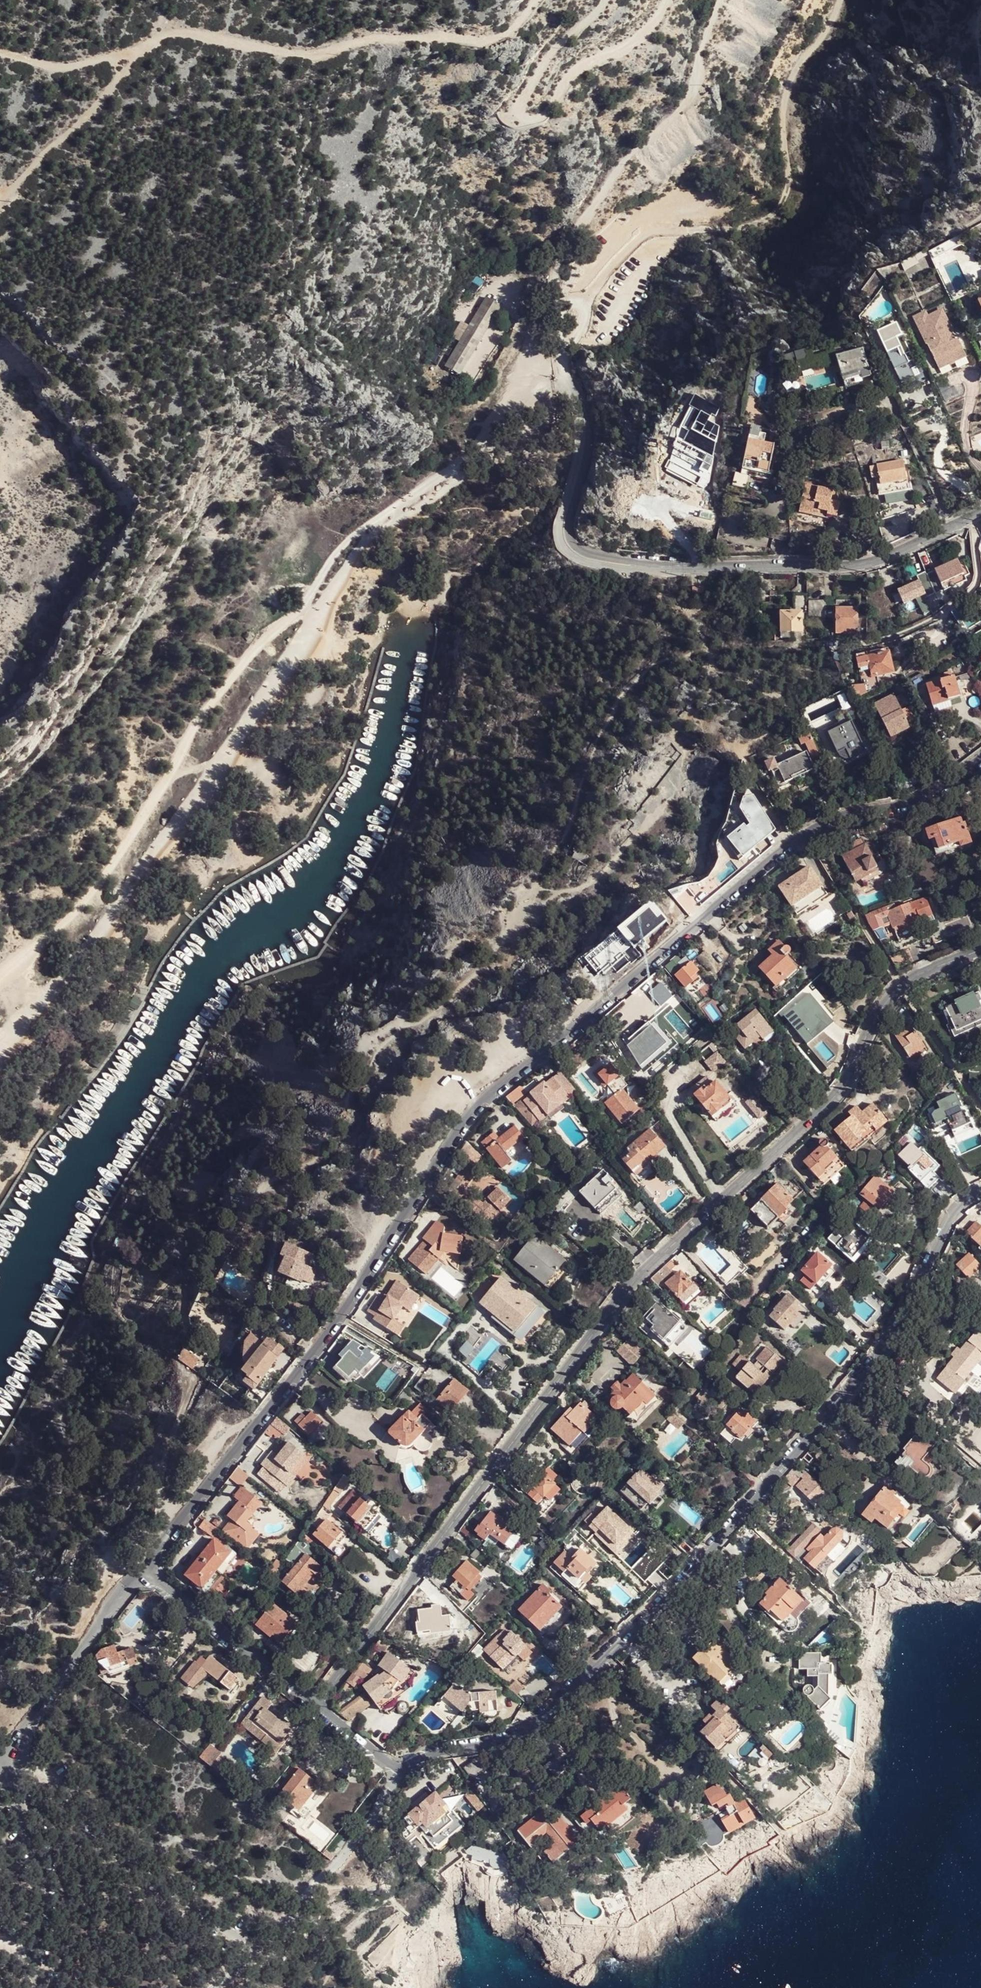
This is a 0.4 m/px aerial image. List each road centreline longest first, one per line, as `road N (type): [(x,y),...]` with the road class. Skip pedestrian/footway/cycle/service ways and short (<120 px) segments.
road 1 (residential): [(980,758),(934,793),(846,815),(797,841),(491,1092),(341,1316),(144,1572),(317,1705)]
road 2 (residential): [(317,1705),(638,1277),(833,1101),(887,999),(980,950)]
road 3 (residential): [(317,1705),(400,1769),(438,1750),(508,1739),(560,1703),(726,1536),(867,1372),(896,1334),(946,1226),(980,1192)]
road 4 (track): [(567,383),(528,386),(465,454),(344,545),(302,609),(194,724),(104,877),(66,921),(0,977)]
road 5 (track): [(0,1043),(71,976),(239,737),(352,557),(459,479)]
road 6 (residential): [(980,511),(852,567),(664,568),(584,558),(567,546),(563,527),(585,425),(567,383),(567,347)]
road 7 (track): [(140,50),(185,34),(318,56),(367,39),(480,41),(501,37),(534,0)]
road 8 (track): [(720,0),(686,101),(627,155),(554,273),(558,309)]
road 9 (track): [(973,515),(976,583),(929,620),(869,642),(706,648)]
road 10 (track): [(605,0),(549,53),(515,110),(524,122),(543,115),(572,70),(641,31),(663,0)]
road 11 (track): [(840,0),(787,91),(790,181),(775,212),(742,227),(687,230),(663,220)]
road 12 (track): [(0,193),(93,109),(140,50)]
road 13 (track): [(0,54),(57,69),(140,50)]

